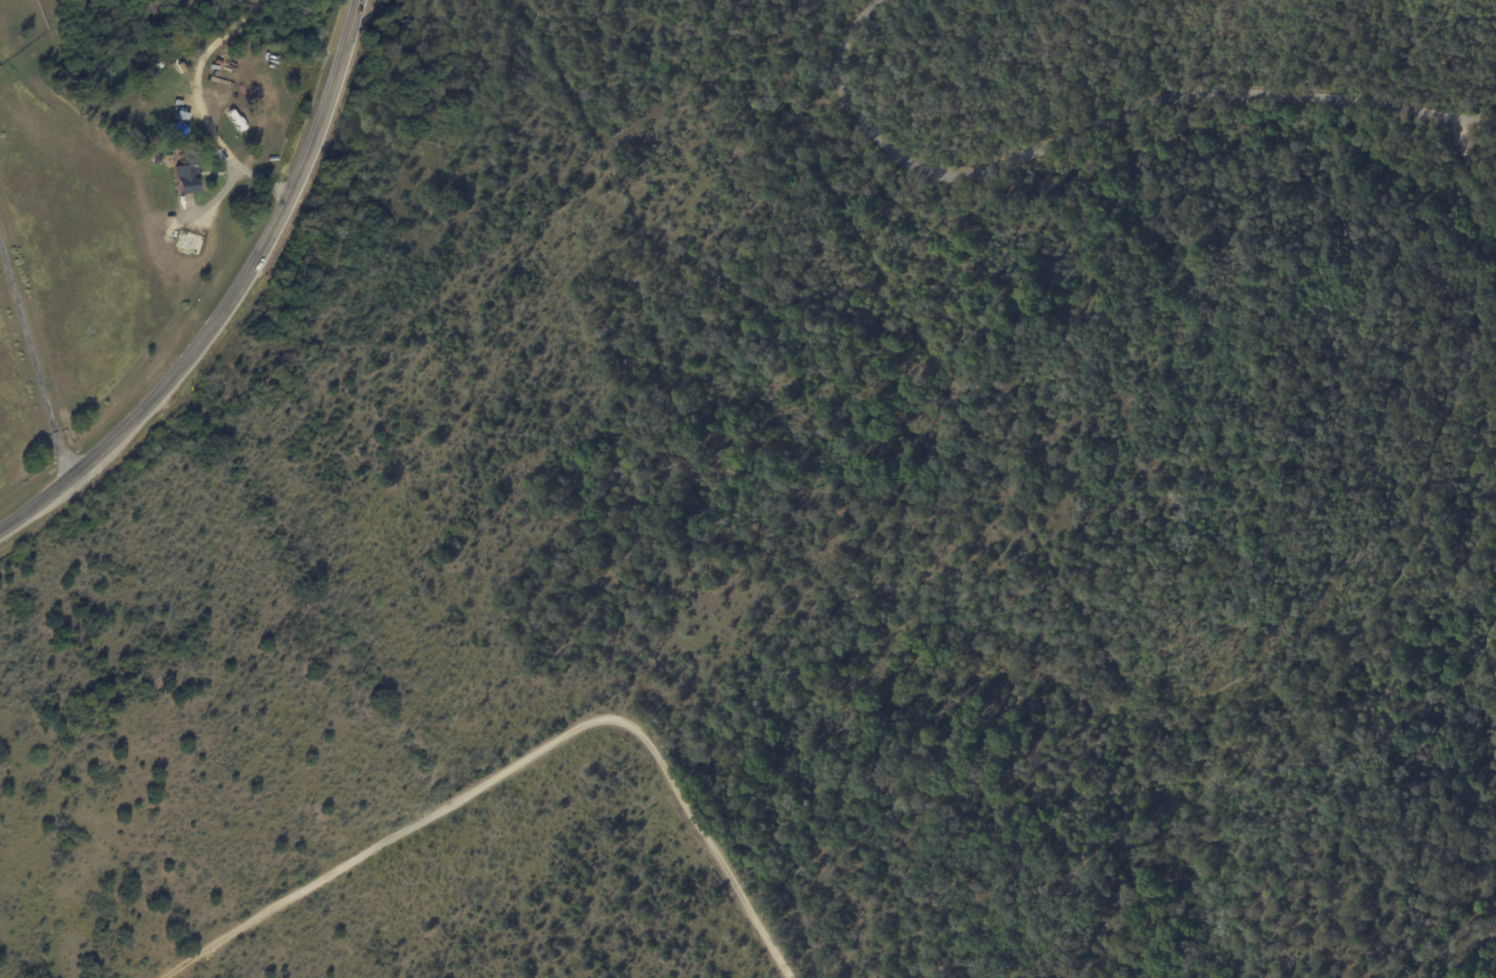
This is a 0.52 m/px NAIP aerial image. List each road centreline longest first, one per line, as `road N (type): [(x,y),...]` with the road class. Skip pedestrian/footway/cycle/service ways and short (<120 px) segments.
road 1 (residential): [(1495,120),(1332,99),(1201,94),(1138,105),(979,172),(934,176),(872,133),(847,86),(846,42),(876,0)]
road 2 (tertiary): [(0,531),(135,419),(235,293),(313,141),(357,0)]

